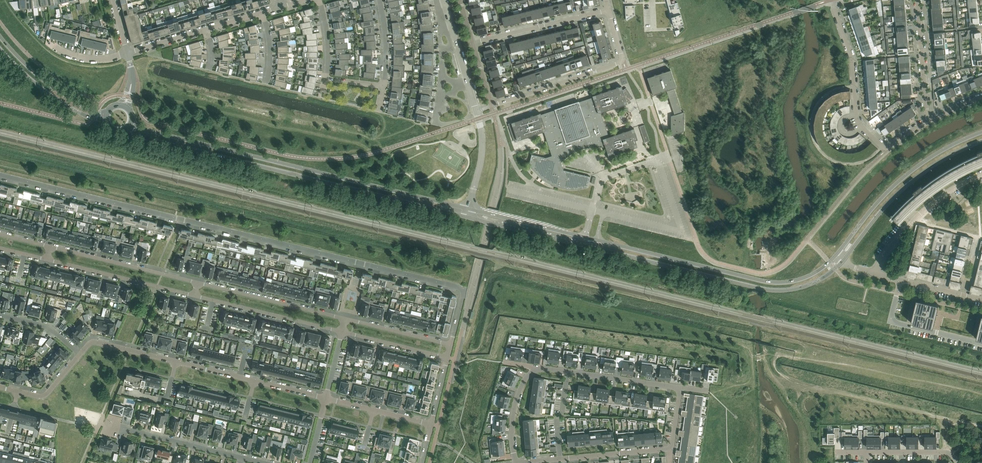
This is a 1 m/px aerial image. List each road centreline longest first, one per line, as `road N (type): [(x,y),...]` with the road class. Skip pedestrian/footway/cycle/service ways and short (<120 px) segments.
road 1 (residential): [(0,176),(463,290)]
road 2 (tertiary): [(466,217),(772,291),(811,284),(842,262)]
road 3 (tertiary): [(836,256),(807,278),(771,284),(468,209)]
road 4 (tertiary): [(127,130),(466,217)]
road 5 (tertiary): [(468,209),(132,123)]
road 6 (residential): [(80,355),(96,342),(326,398)]
road 7 (tertiary): [(981,132),(906,174),(836,256)]
road 8 (residential): [(491,106),(619,63),(608,10)]
road 9 (tertiary): [(842,262),(910,183),(981,141)]
road 10 (residential): [(887,150),(856,116),(835,0)]
road 11 (residential): [(104,424),(263,462)]
road 12 (residential): [(515,462),(669,448)]
road 13 (residential): [(346,318),(198,282)]
road 14 (residential): [(195,295),(343,331)]
road 15 (residential): [(48,260),(195,295)]
road 16 (residential): [(198,282),(51,247)]
road 17 (residential): [(875,273),(910,224),(981,174)]
road 18 (residential): [(681,388),(537,369)]
road 19 (residential): [(472,43),(608,10)]
road 20 (tertiary): [(107,113),(57,89),(0,36)]
road 21 (tertiary): [(0,50),(47,94),(105,119)]
road 22 (residential): [(928,122),(918,0)]

